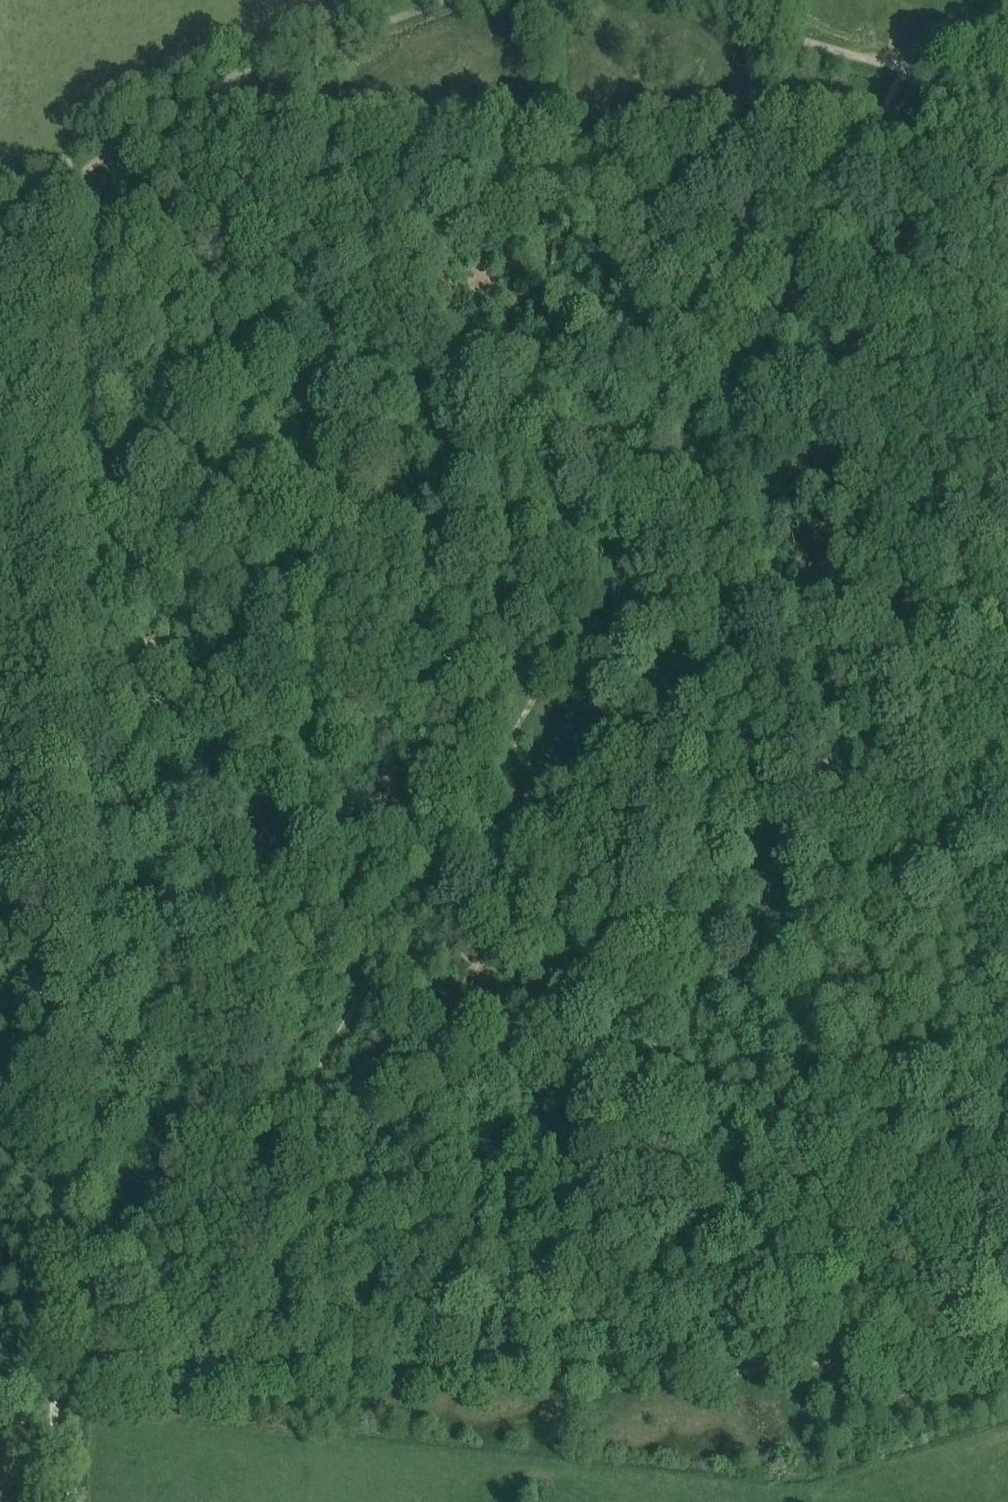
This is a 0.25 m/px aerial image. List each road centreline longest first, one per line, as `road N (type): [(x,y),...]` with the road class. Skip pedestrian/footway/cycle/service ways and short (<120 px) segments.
road 1 (track): [(54,1016),(58,251),(49,202)]
road 2 (track): [(54,1327),(54,1016)]
road 3 (track): [(54,1501),(54,1327)]

